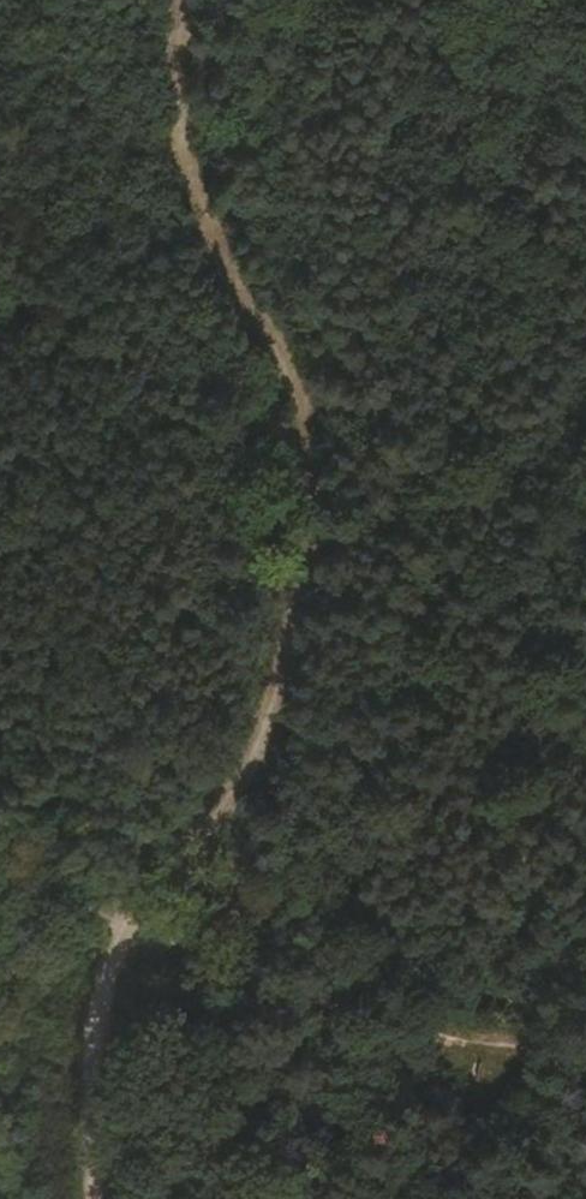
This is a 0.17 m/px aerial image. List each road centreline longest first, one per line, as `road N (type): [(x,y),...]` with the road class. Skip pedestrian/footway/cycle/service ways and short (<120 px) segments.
road 1 (track): [(95,1198),(102,993),(279,690),(320,455),(171,117),(175,0)]

